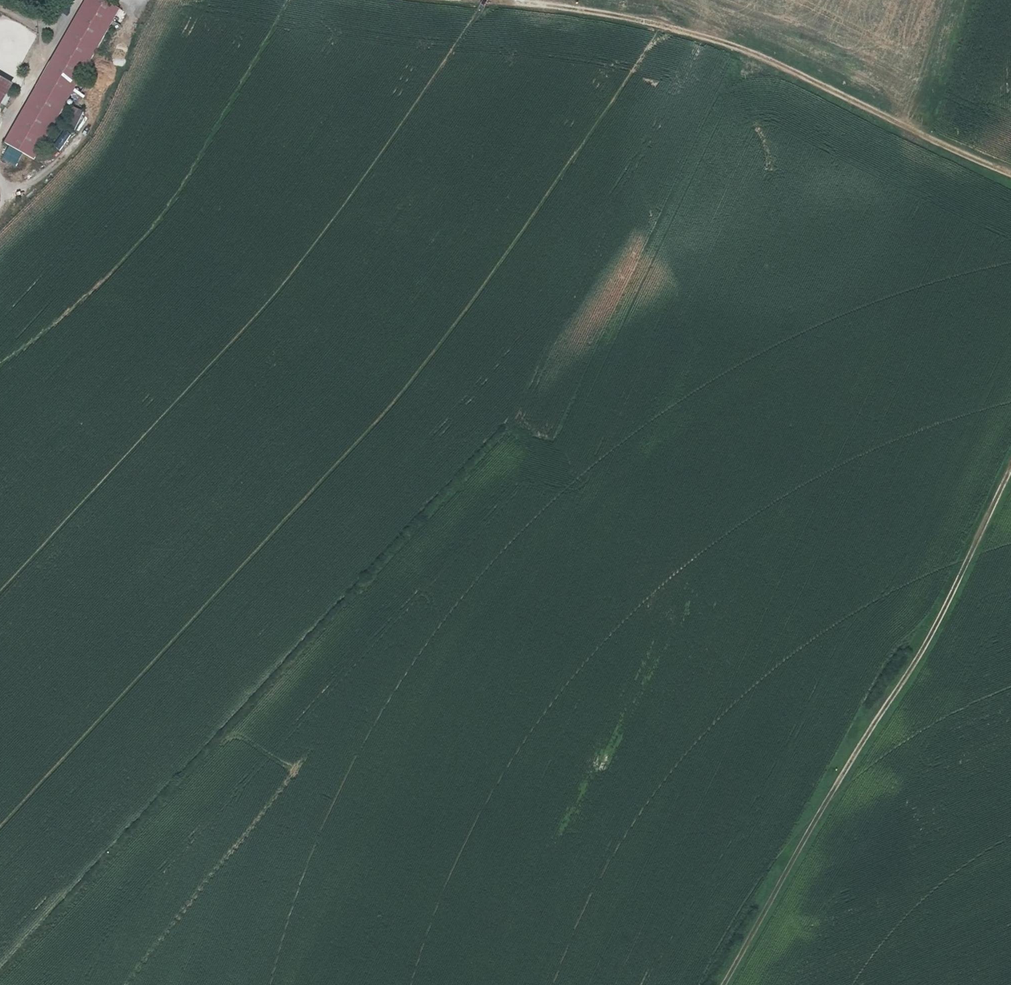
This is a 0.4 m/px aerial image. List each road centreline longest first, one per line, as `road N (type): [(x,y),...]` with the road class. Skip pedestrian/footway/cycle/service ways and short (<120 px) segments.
road 1 (unclassified): [(1010,473),(923,654),(726,984)]
road 2 (unclassified): [(507,0),(675,29),(1010,172)]

